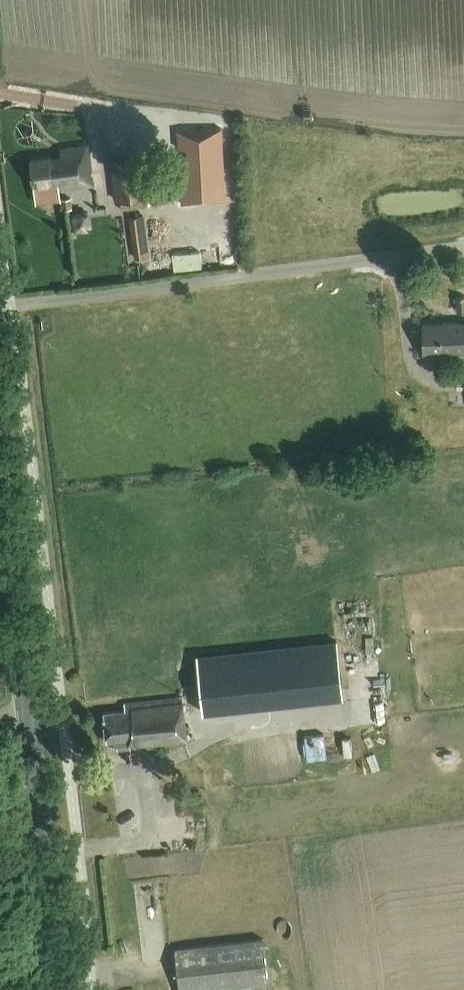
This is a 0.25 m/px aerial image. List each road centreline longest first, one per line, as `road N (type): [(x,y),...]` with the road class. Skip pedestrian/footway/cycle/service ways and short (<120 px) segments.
road 1 (secondary): [(62,989),(0,485)]
road 2 (unclassified): [(0,307),(463,244)]

